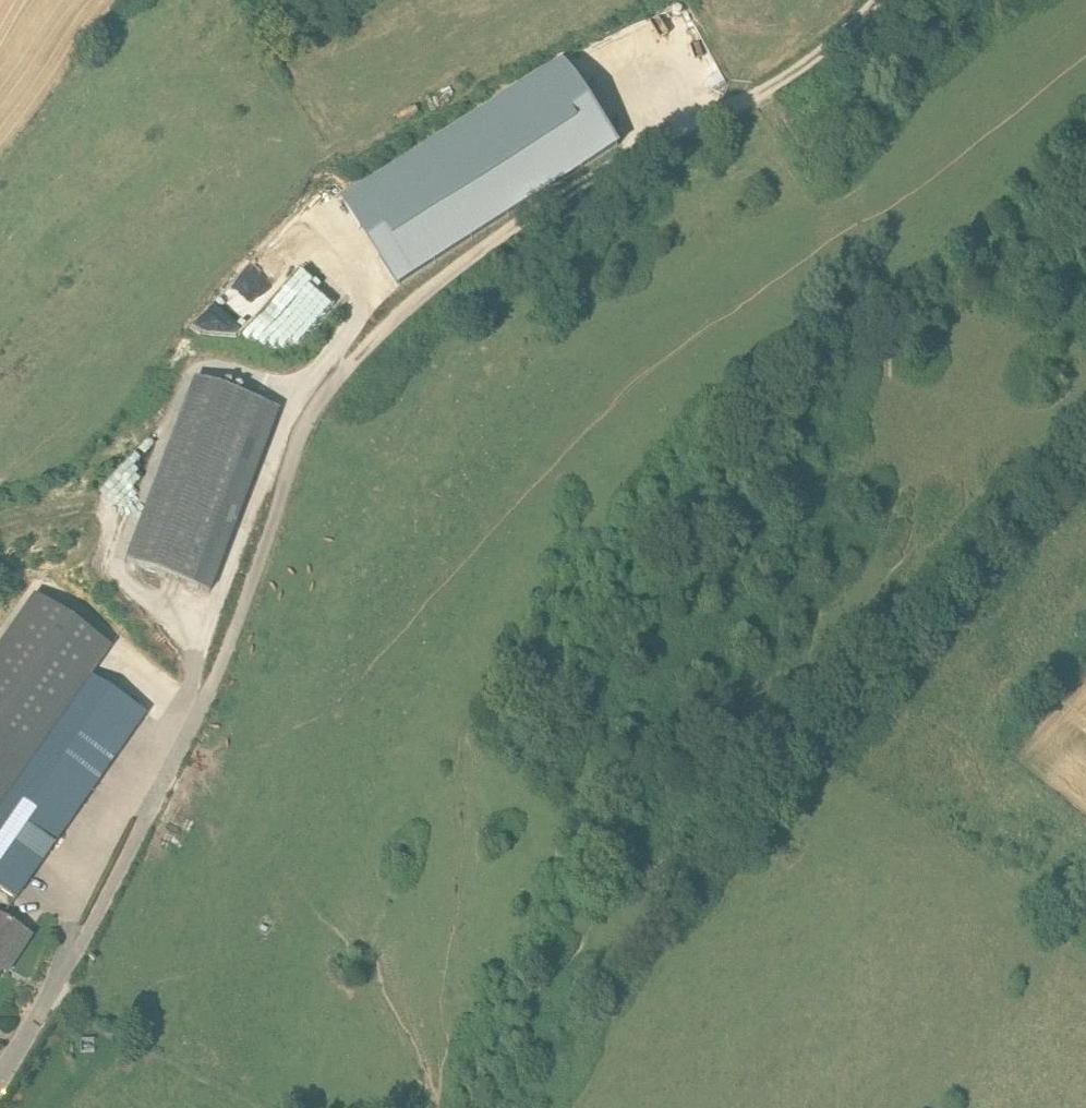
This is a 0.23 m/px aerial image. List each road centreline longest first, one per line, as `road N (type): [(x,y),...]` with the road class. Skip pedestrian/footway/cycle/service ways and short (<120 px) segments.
road 1 (unclassified): [(0,1073),(79,945),(207,693),(303,429),(337,377),(489,244),(733,104)]
road 2 (track): [(733,104),(836,39),(876,0)]
road 3 (track): [(0,521),(85,505),(130,517)]

